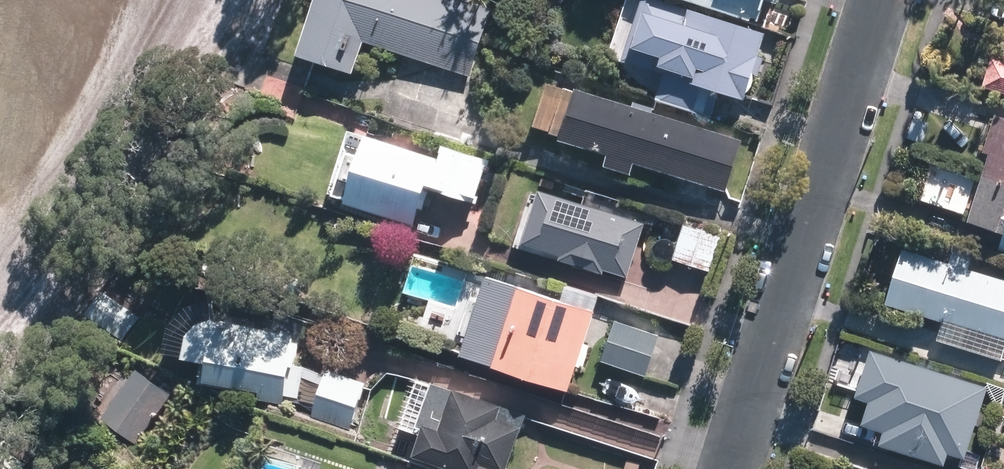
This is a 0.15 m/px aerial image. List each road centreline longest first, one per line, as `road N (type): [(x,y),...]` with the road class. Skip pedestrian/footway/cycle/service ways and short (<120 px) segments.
road 1 (residential): [(881,0),(730,468)]

